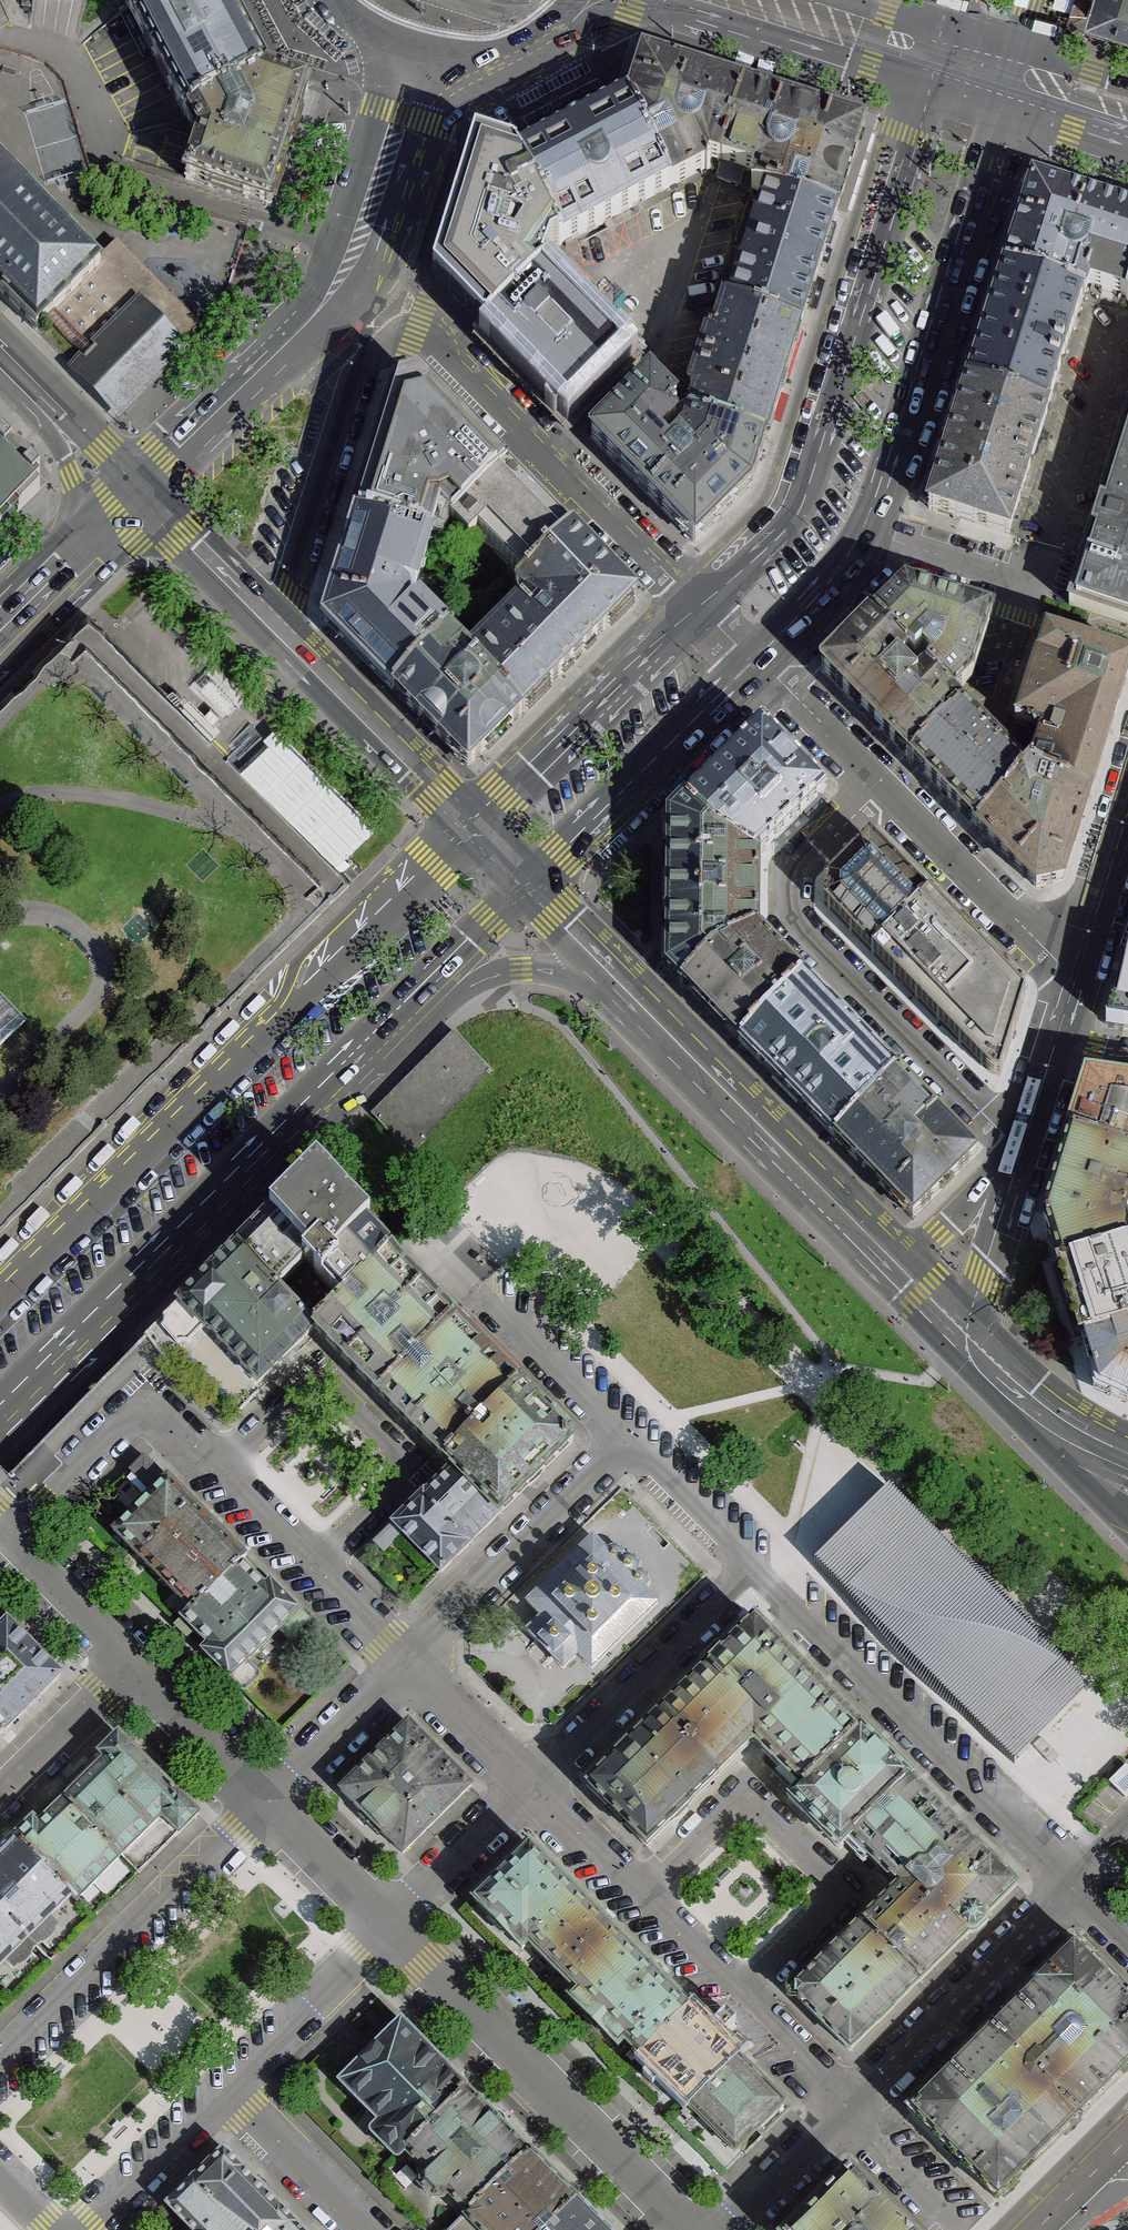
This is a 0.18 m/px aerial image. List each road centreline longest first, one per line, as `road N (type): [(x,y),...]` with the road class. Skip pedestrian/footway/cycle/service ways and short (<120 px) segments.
road 1 (residential): [(277,634),(351,380),(401,331),(434,338),(702,606)]
road 2 (secondary): [(471,828),(0,1297)]
road 3 (primary): [(757,667),(837,590),(870,541),(1006,118)]
road 4 (primary): [(930,92),(804,502),(782,535),(702,606)]
road 5 (secondary): [(0,1419),(396,1020)]
road 6 (tertiary): [(433,58),(368,251),(308,325),(139,493)]
road 7 (residential): [(1021,1153),(800,917),(799,873),(879,789)]
road 8 (residential): [(1077,1882),(755,1568)]
road 9 (residential): [(743,2005),(844,1900),(742,1802),(641,1901)]
road 10 (residential): [(393,1923),(691,2229)]
road 11 (residential): [(313,1565),(406,1469),(312,1376),(221,1477)]
road 12 (primary): [(897,1263),(623,989)]
road 13 (residential): [(267,1799),(0,2067)]
road 14 (tertiary): [(581,0),(665,11),(930,92)]
road 15 (residential): [(1077,1882),(846,2109)]
road 16 (primary): [(702,606),(471,828)]
road 17 (primary): [(531,889),(757,667)]
road 18 (residential): [(529,1789),(755,1568)]
road 19 (residential): [(628,1443),(411,1666)]
road 20 (residential): [(221,1477),(148,1402),(11,1535)]
road 21 (residential): [(879,789),(1075,981)]
road 22 (tertiary): [(471,828),(277,634)]
road 23 (residential): [(228,2089),(393,1923)]
road 24 (secondary): [(396,1020),(482,977),(520,971),(611,978)]
road 25 (residential): [(628,1443),(486,1300)]
road 26 (residential): [(87,2229),(228,2089)]
road 27 (tertiary): [(277,634),(139,493)]
road 28 (residential): [(411,1666),(267,1799)]
road 29 (residential): [(364,2229),(228,2089)]
road 30 (tertiary): [(1021,1153),(988,1259),(974,1341)]
road 31 (residential): [(133,1663),(267,1799)]
road 32 (residential): [(393,1923),(529,1789)]
road 33 (secondary): [(396,1020),(531,889)]
road 34 (residential): [(133,1663),(0,1794)]
road 35 (residential): [(755,1568),(628,1443)]
road 36 (residential): [(11,1535),(133,1663)]
road 37 (residential): [(267,1799),(393,1923)]
road 38 (tertiary): [(40,396),(71,475),(64,564)]
road 39 (residential): [(757,667),(879,789)]
road 40 (tertiary): [(1127,817),(1075,981)]
road 41 (residential): [(529,1789),(411,1666)]
road 42 (residential): [(725,2229),(846,2109)]
road 43 (tertiary): [(1021,1153),(941,1234),(897,1263)]
road 44 (tertiary): [(433,58),(478,60),(533,43),(579,0)]
road 45 (residential): [(959,2223),(846,2109)]
road 46 (residential): [(641,1901),(529,1789)]
road 47 (residential): [(846,2109),(743,2005)]
road 48 (residential): [(743,2005),(641,1901)]
road 49 (residential): [(411,1666),(313,1565)]
road 50 (tertiary): [(40,396),(139,493)]
road 51 (secondary): [(1040,1404),(1127,1502)]
road 52 (residential): [(313,1565),(221,1477)]
road 53 (tertiary): [(1006,118),(1127,156)]

